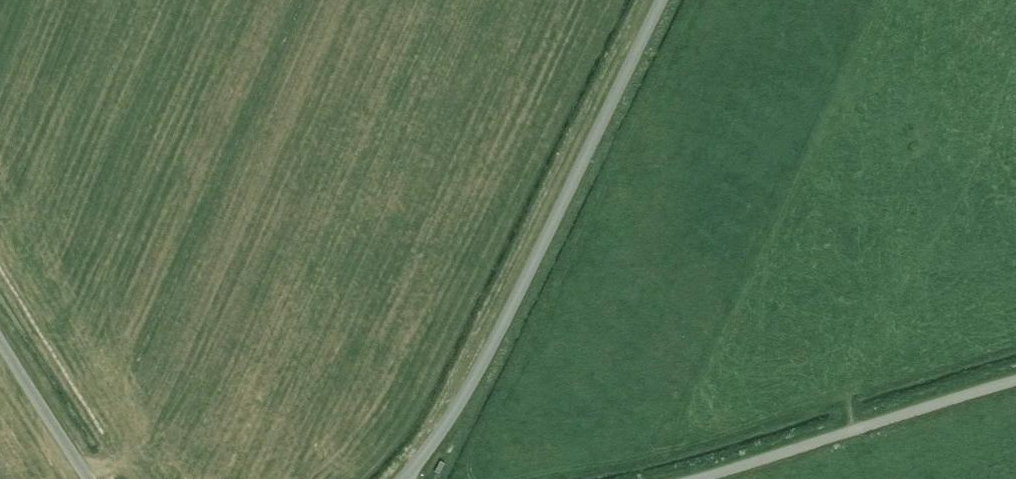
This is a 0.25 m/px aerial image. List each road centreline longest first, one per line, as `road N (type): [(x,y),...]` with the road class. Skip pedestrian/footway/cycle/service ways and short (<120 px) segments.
road 1 (unclassified): [(402,478),(499,328),(660,0)]
road 2 (unclassified): [(689,478),(1015,382)]
road 3 (unclassified): [(89,478),(0,341)]

